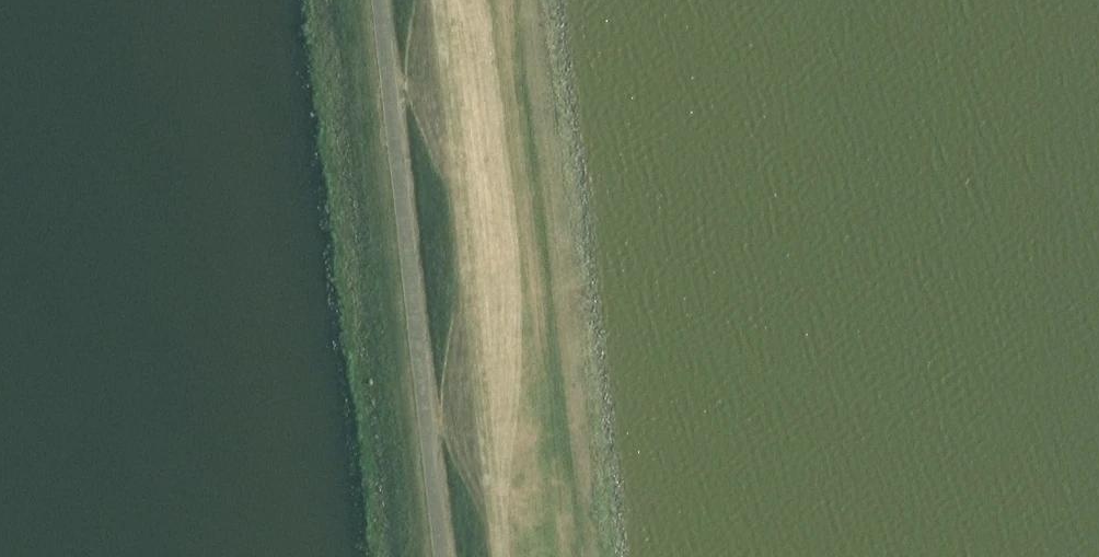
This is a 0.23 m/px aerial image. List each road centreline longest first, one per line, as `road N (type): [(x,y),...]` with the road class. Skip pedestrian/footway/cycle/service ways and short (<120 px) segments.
road 1 (unclassified): [(446,556),(384,0)]

